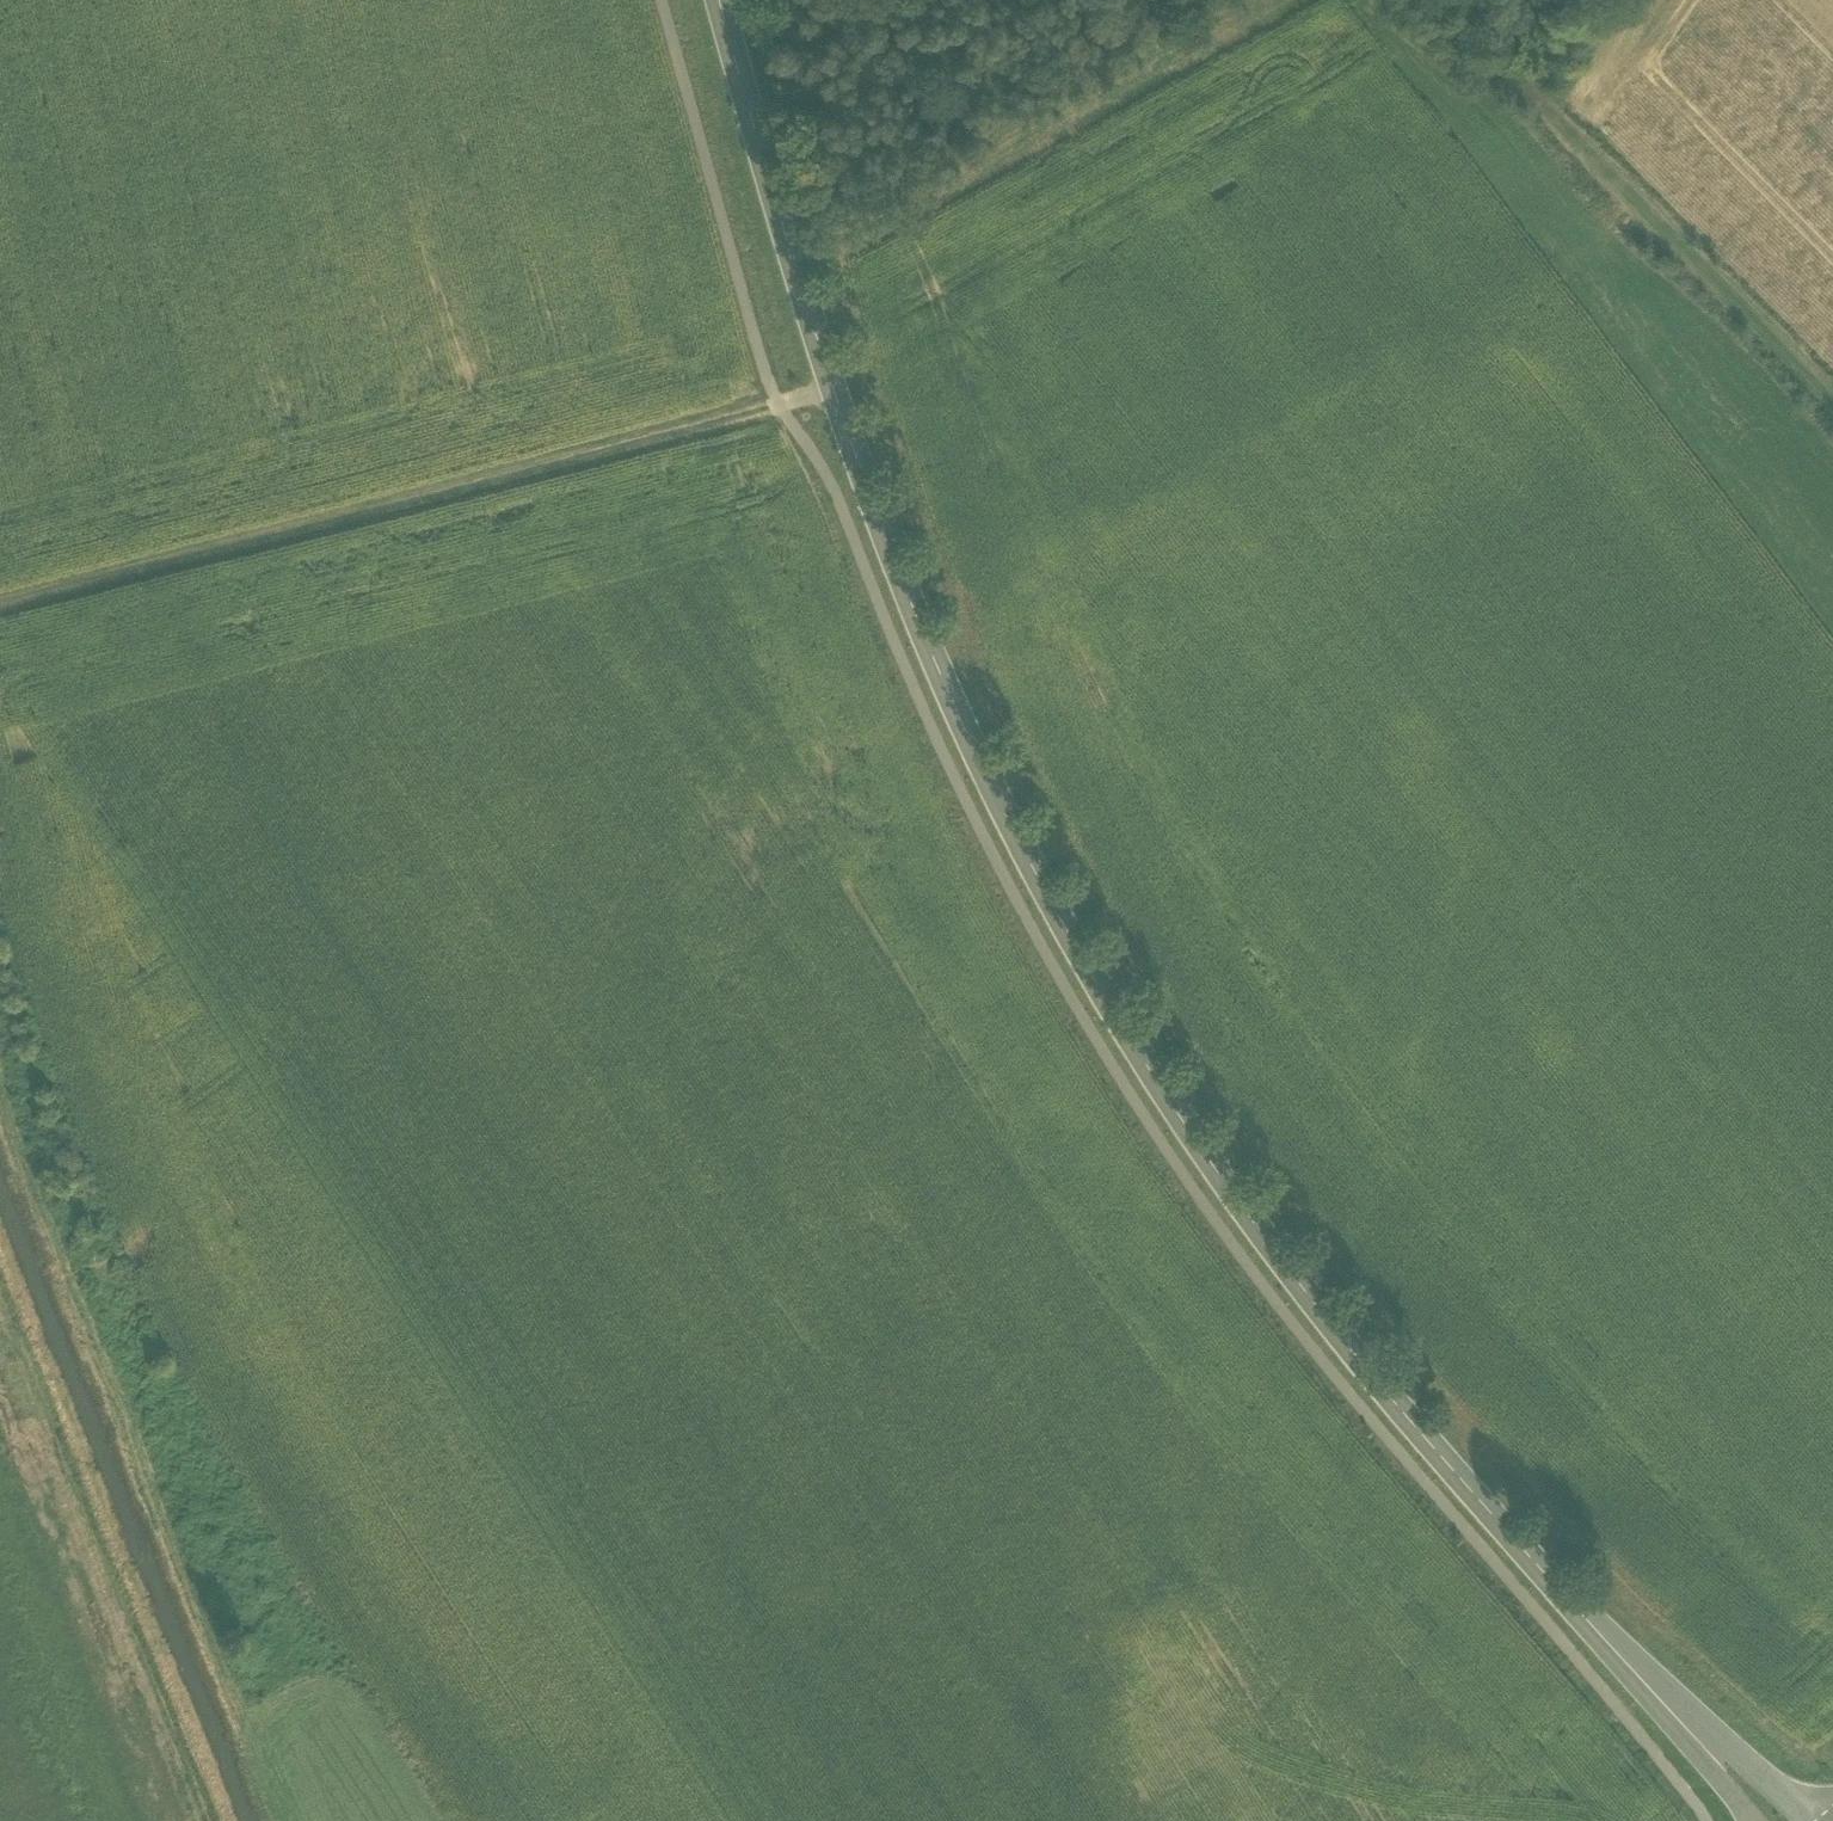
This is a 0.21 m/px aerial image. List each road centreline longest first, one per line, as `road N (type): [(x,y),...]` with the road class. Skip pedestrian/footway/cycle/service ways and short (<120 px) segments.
road 1 (tertiary): [(719,0),(813,328),(909,599),(992,788),(1116,1015),(1268,1243),(1379,1384),(1645,1683),(1783,1820)]
road 2 (track): [(835,393),(0,606)]
road 3 (track): [(1445,0),(1832,402)]

